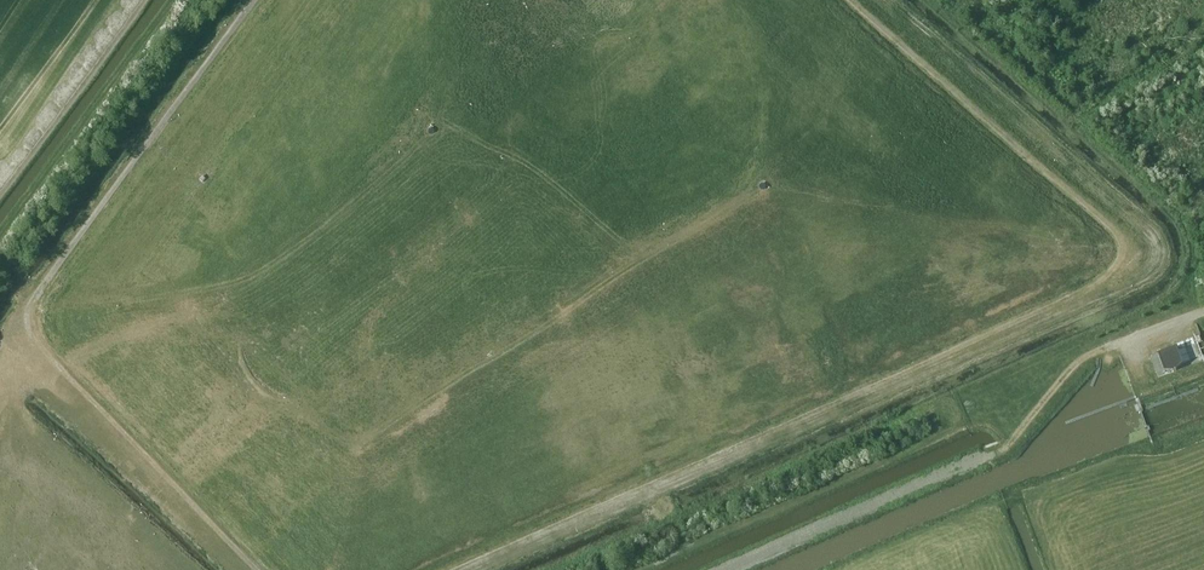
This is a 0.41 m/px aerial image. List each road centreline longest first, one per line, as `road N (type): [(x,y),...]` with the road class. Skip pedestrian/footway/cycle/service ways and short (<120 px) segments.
road 1 (track): [(852,0),(1110,229),(1119,263),(1092,288),(457,569)]
road 2 (track): [(727,569),(1014,443),(1091,353),(1117,344)]
road 3 (track): [(257,569),(34,338),(29,314),(38,295)]

